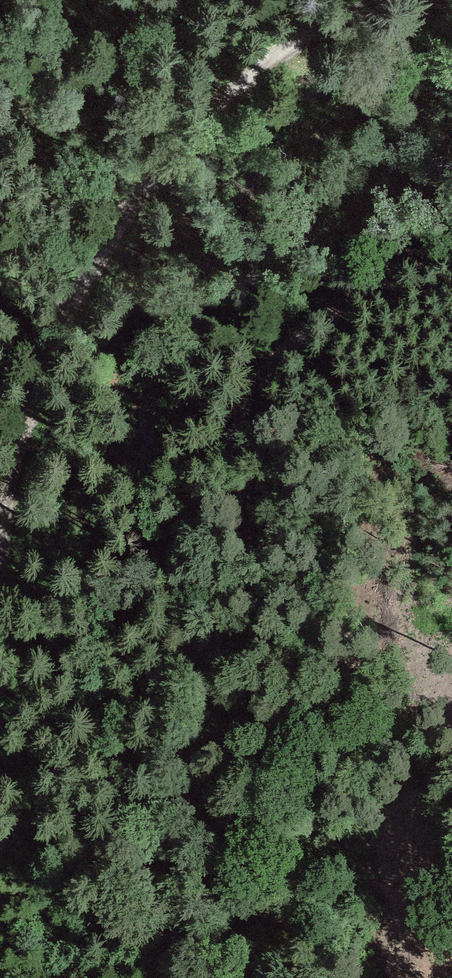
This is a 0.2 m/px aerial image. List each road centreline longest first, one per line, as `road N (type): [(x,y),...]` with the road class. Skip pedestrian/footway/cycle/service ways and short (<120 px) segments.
road 1 (track): [(204,977),(201,927),(235,464),(326,329),(451,262)]
road 2 (track): [(0,561),(10,476),(57,330),(152,176),(256,53),(370,0)]

